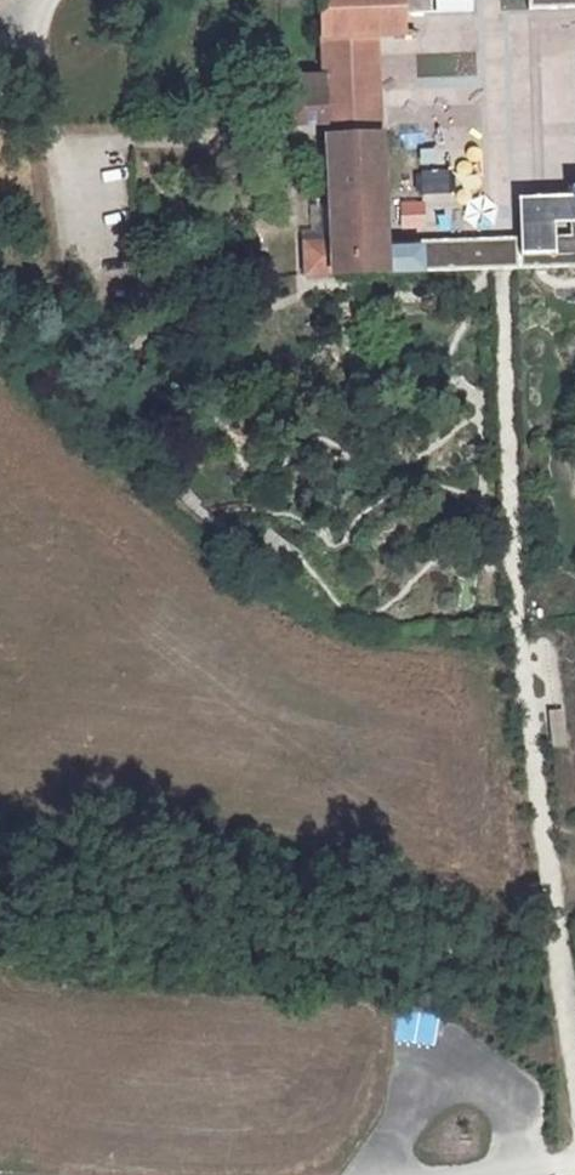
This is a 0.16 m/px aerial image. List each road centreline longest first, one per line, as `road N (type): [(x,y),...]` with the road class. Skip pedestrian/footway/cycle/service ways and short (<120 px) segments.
road 1 (track): [(557,948),(517,614),(498,182),(486,135),(450,81)]

